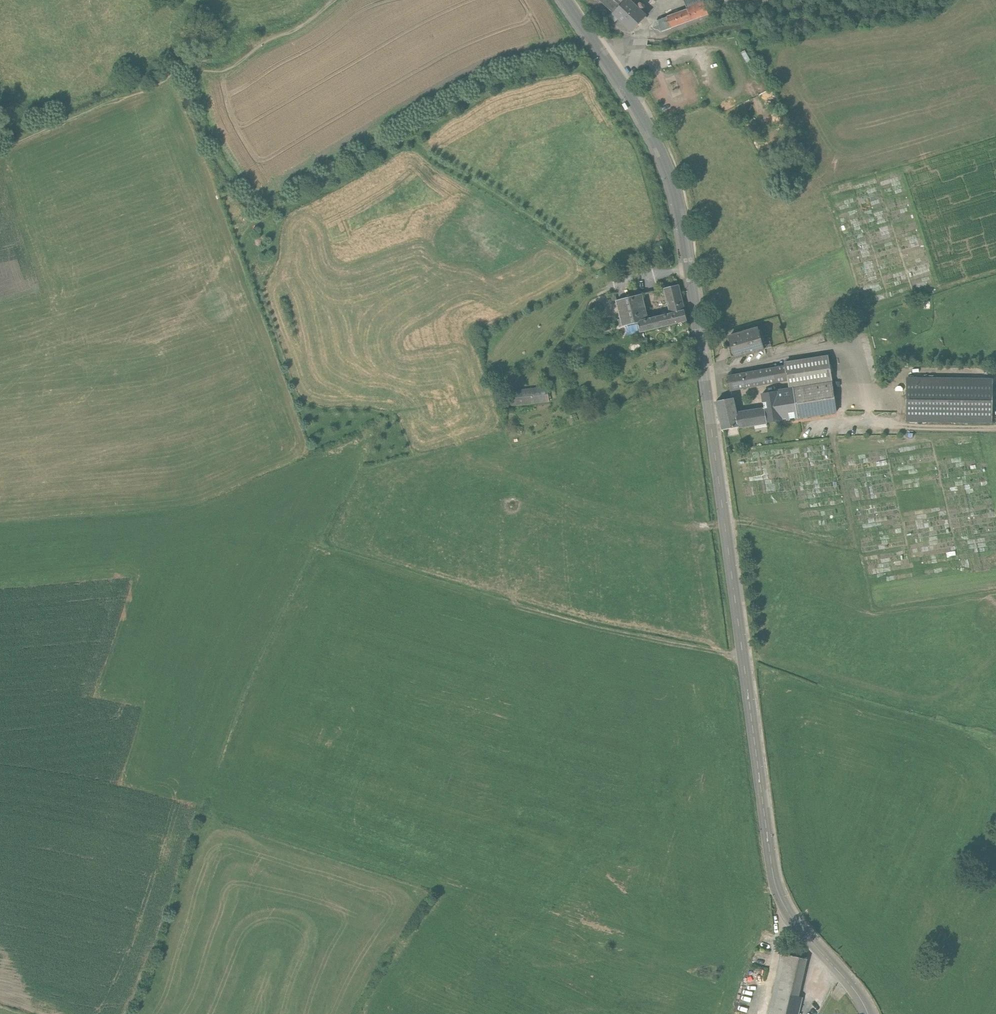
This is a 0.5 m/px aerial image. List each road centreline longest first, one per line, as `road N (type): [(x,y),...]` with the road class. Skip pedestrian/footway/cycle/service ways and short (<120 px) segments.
road 1 (tertiary): [(566,0),(641,113),(678,201),(779,896),(868,1013)]
road 2 (track): [(724,521),(844,544),(853,531),(833,435),(840,422),(995,428)]
road 3 (track): [(334,0),(308,24),(218,73),(188,67)]

